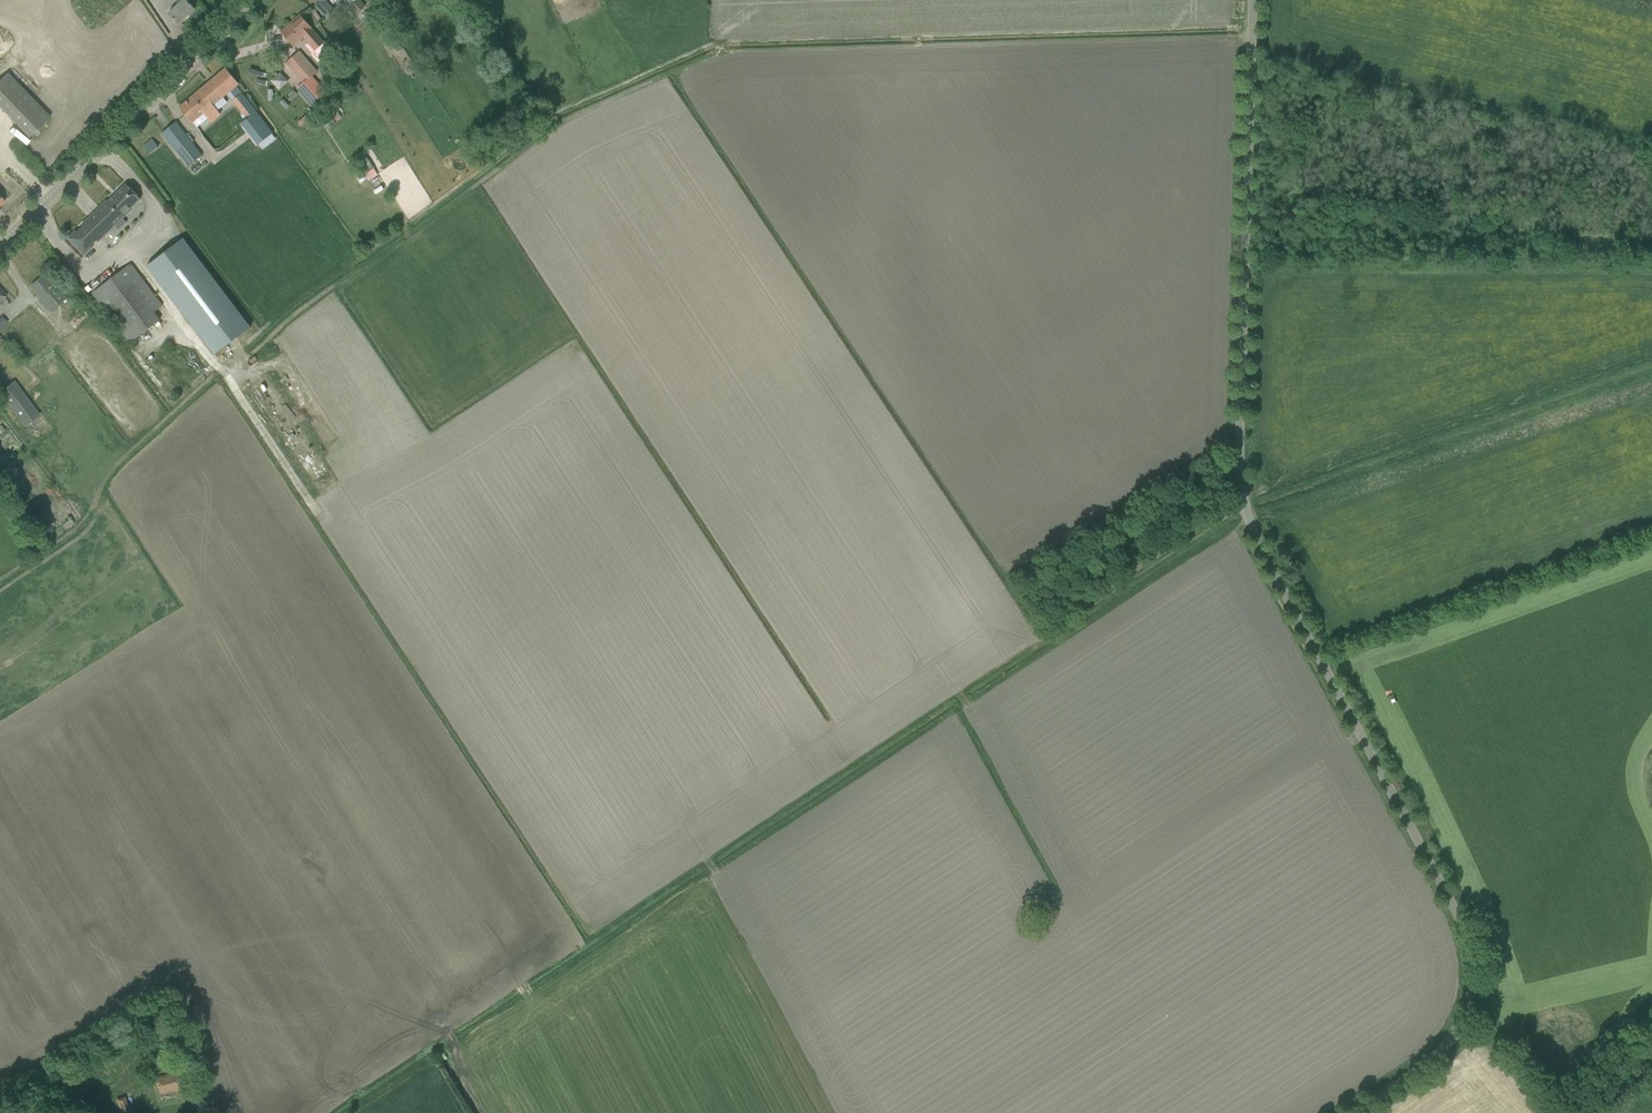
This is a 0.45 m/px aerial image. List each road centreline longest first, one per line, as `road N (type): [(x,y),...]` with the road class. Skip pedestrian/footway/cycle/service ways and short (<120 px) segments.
road 1 (unclassified): [(1335,1112),(1461,1022),(1475,965),(1470,926),(1259,531),(1242,482),(1249,0)]
road 2 (tertiary): [(0,247),(252,0)]

